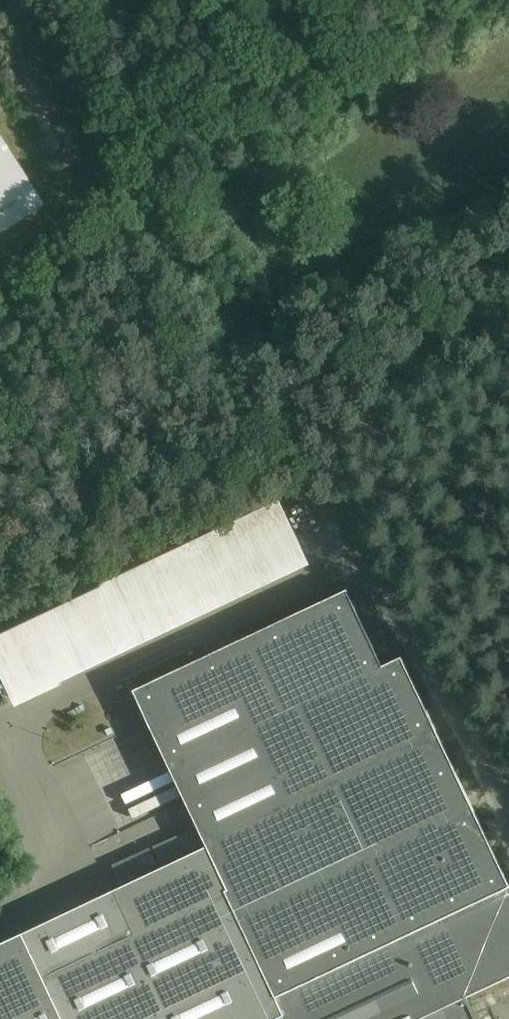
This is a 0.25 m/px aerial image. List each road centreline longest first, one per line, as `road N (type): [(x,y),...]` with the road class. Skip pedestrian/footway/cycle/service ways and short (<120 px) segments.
road 1 (track): [(0,264),(420,0)]

